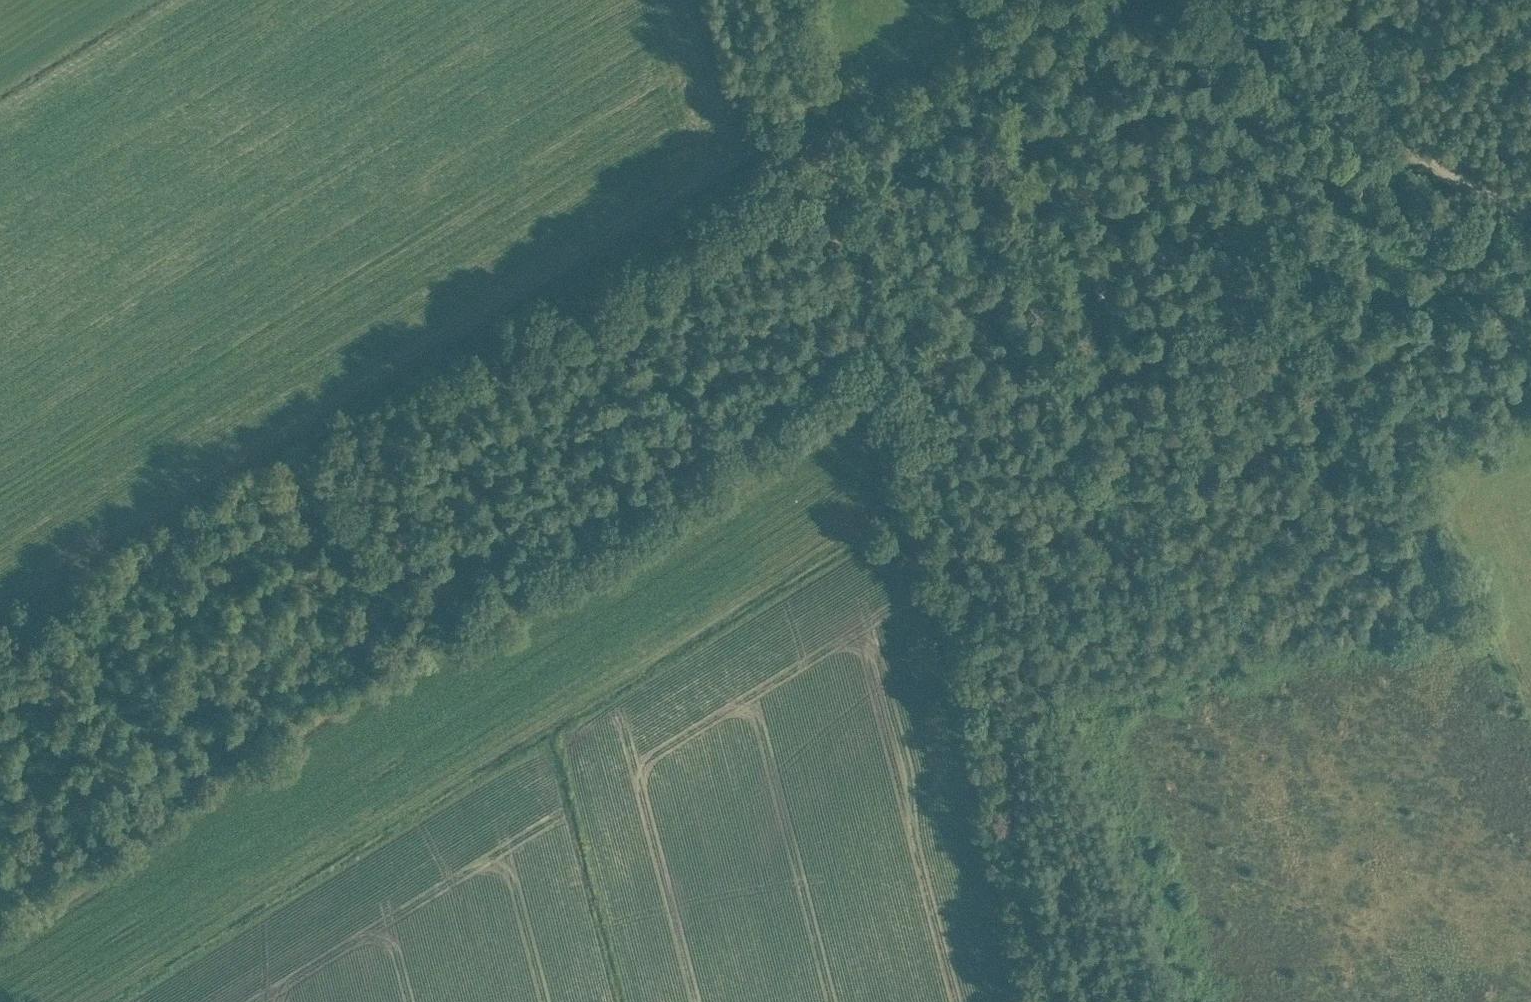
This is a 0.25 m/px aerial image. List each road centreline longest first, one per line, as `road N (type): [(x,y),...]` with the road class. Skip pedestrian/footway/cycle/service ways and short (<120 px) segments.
road 1 (track): [(1530,200),(1308,88),(1231,0)]
road 2 (track): [(1342,125),(1348,113),(1530,10)]

